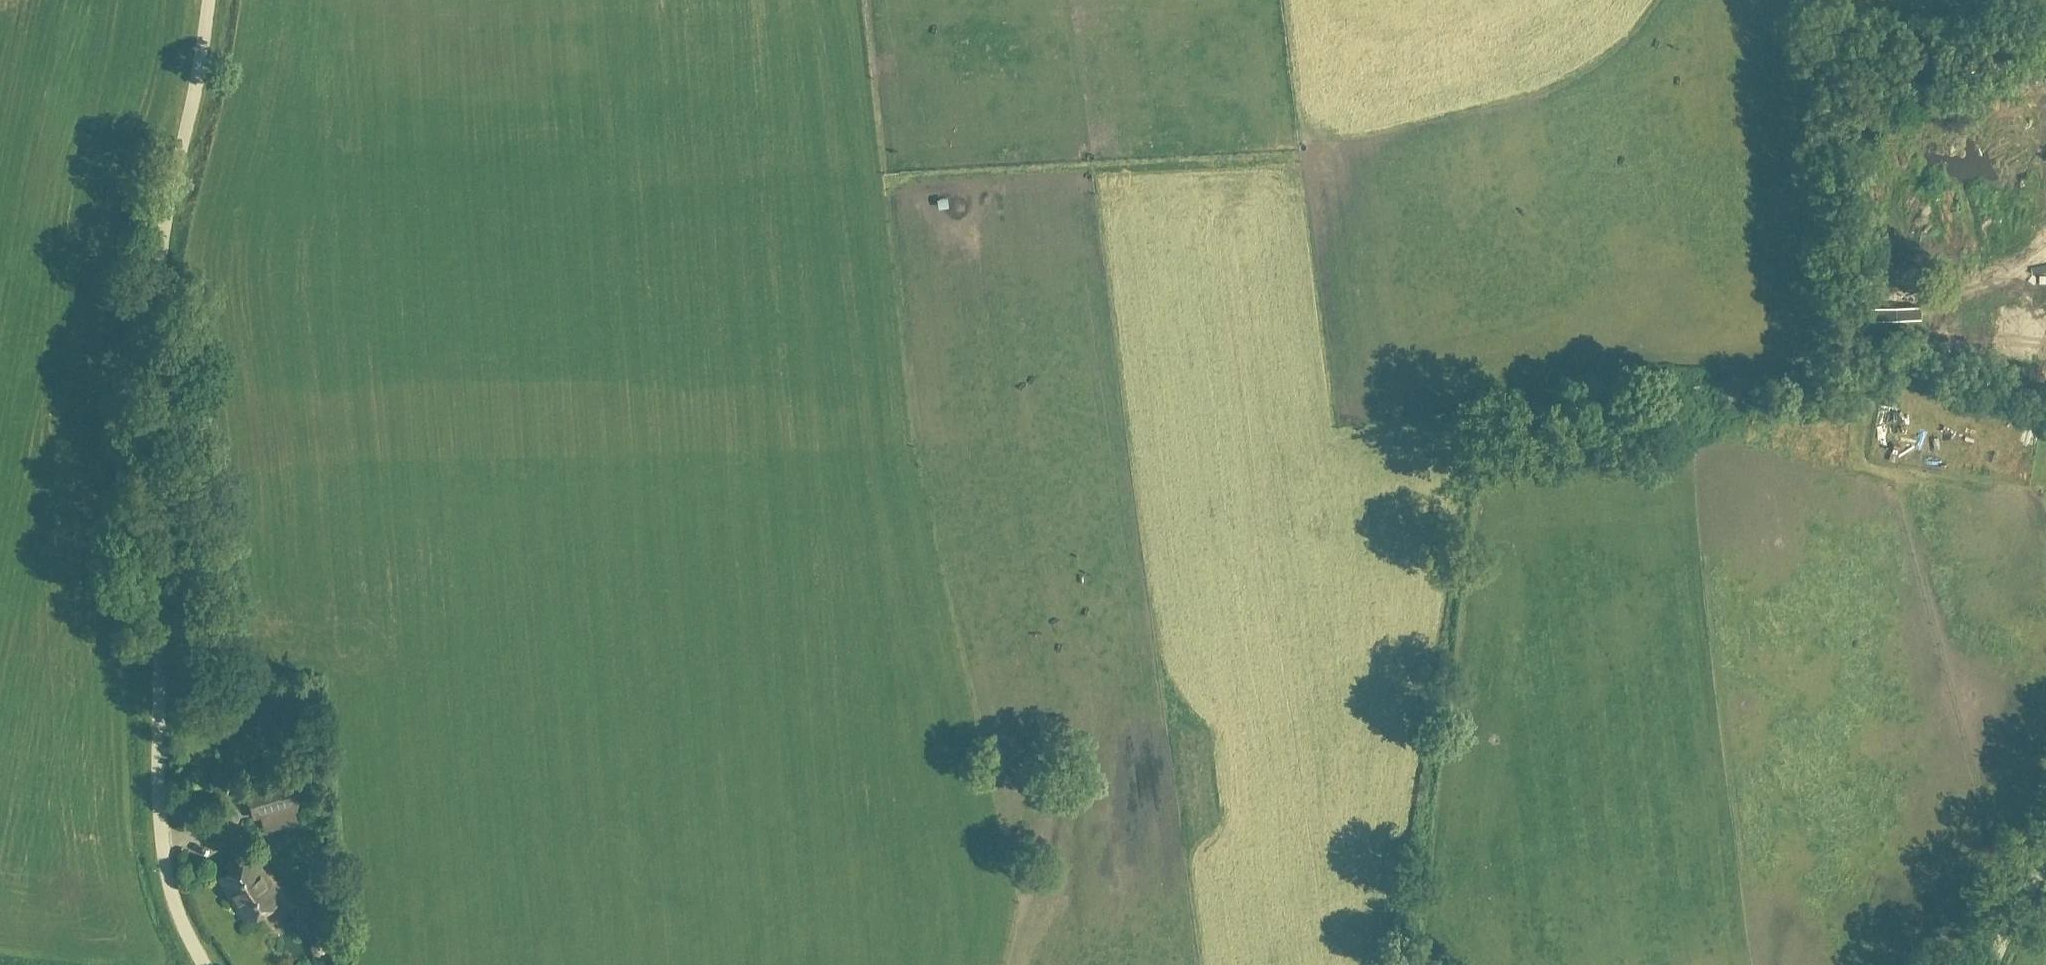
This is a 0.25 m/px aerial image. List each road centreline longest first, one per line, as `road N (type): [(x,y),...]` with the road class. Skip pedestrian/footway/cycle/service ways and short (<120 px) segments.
road 1 (unclassified): [(205,964),(174,898),(158,816),(159,322),(164,248),(211,0)]

